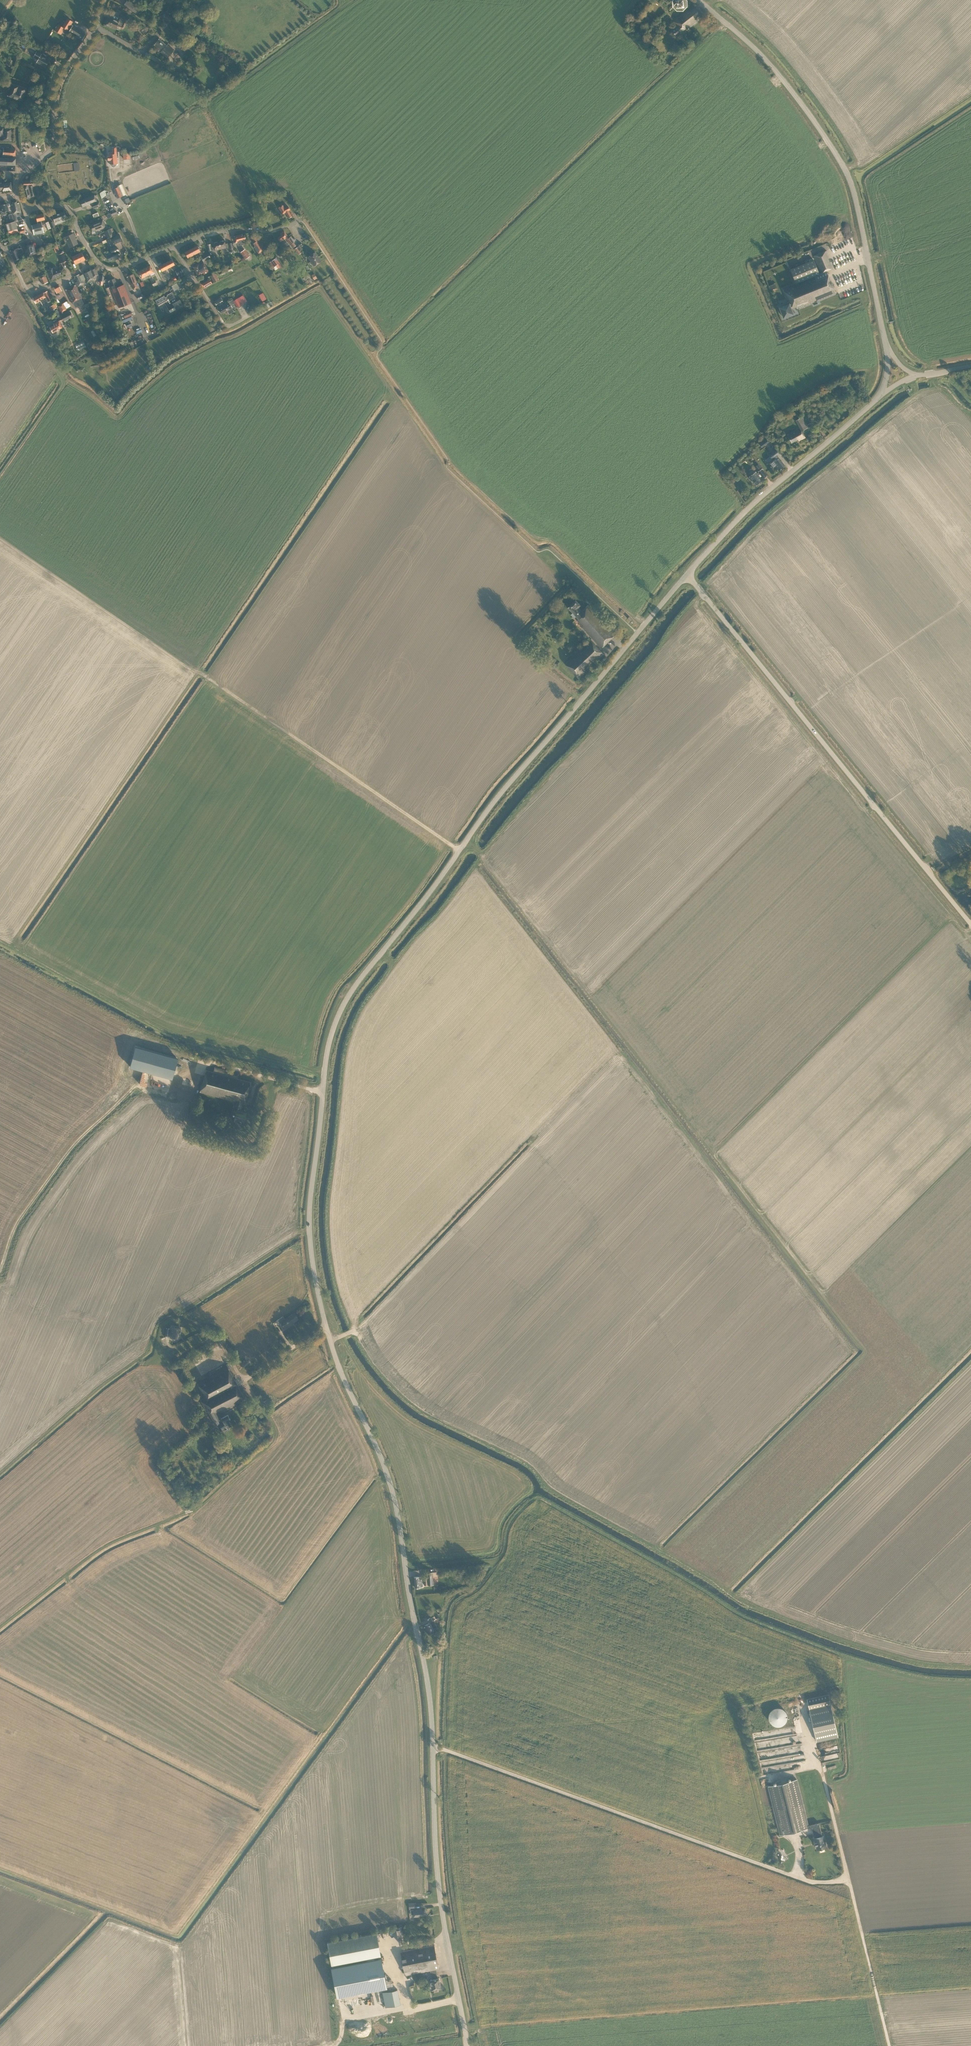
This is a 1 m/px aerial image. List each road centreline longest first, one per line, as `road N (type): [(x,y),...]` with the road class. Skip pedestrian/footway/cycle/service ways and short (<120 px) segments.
road 1 (tertiary): [(467,2045),(439,1886),(430,1701),(398,1513),(335,1356),(312,1262),(309,1207),(326,1060),(352,987),(532,754),(686,575)]
road 2 (tertiary): [(970,924),(686,575)]
road 3 (tertiary): [(886,346),(845,170),(776,72),(699,0)]
road 4 (tertiary): [(686,575),(746,509),(870,405)]
road 5 (tertiary): [(95,27),(57,88),(53,146),(24,170),(14,193)]
road 6 (residential): [(269,304),(224,326),(175,248)]
road 7 (residential): [(175,248),(300,219)]
road 8 (residential): [(96,262),(30,293),(6,249)]

